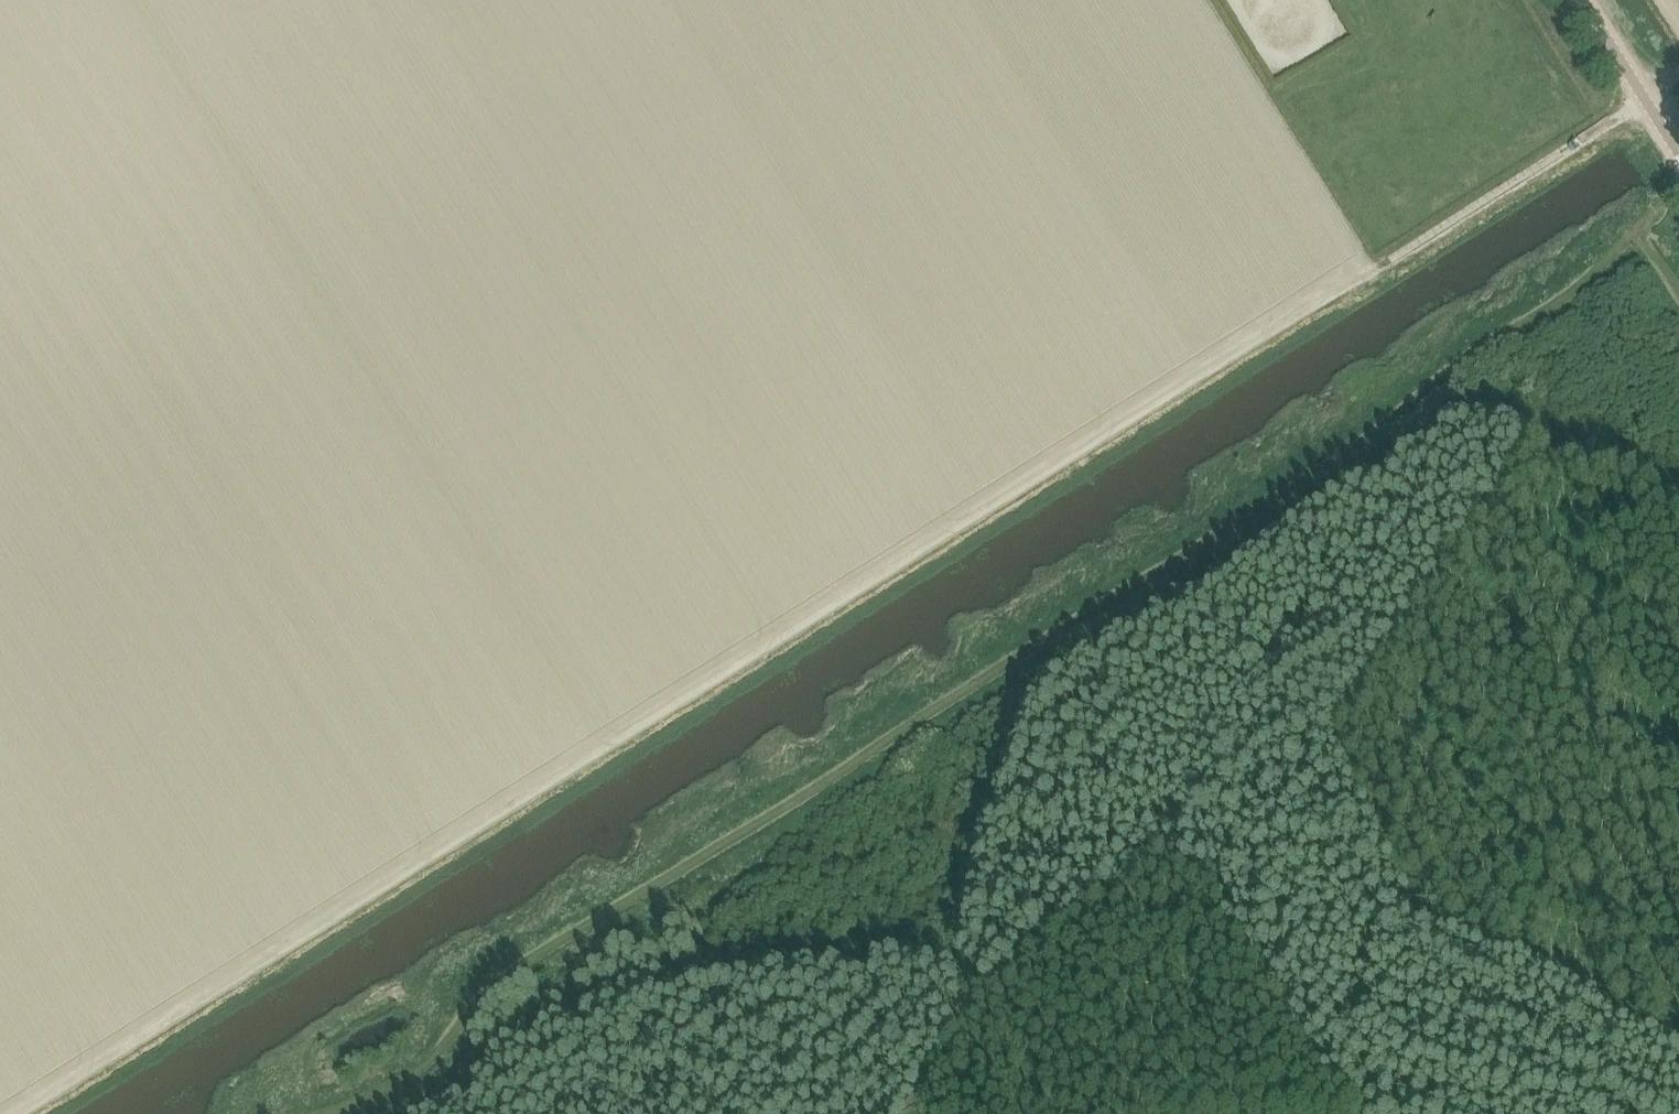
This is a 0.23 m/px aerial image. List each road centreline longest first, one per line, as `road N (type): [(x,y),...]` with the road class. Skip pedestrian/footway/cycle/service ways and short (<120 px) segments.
road 1 (track): [(1678,192),(1583,281),(1355,445),(896,726),(832,776),(508,963),(470,993),(436,1053),(412,1076),(309,1113)]
road 2 (unclassified): [(1678,155),(1583,0)]

